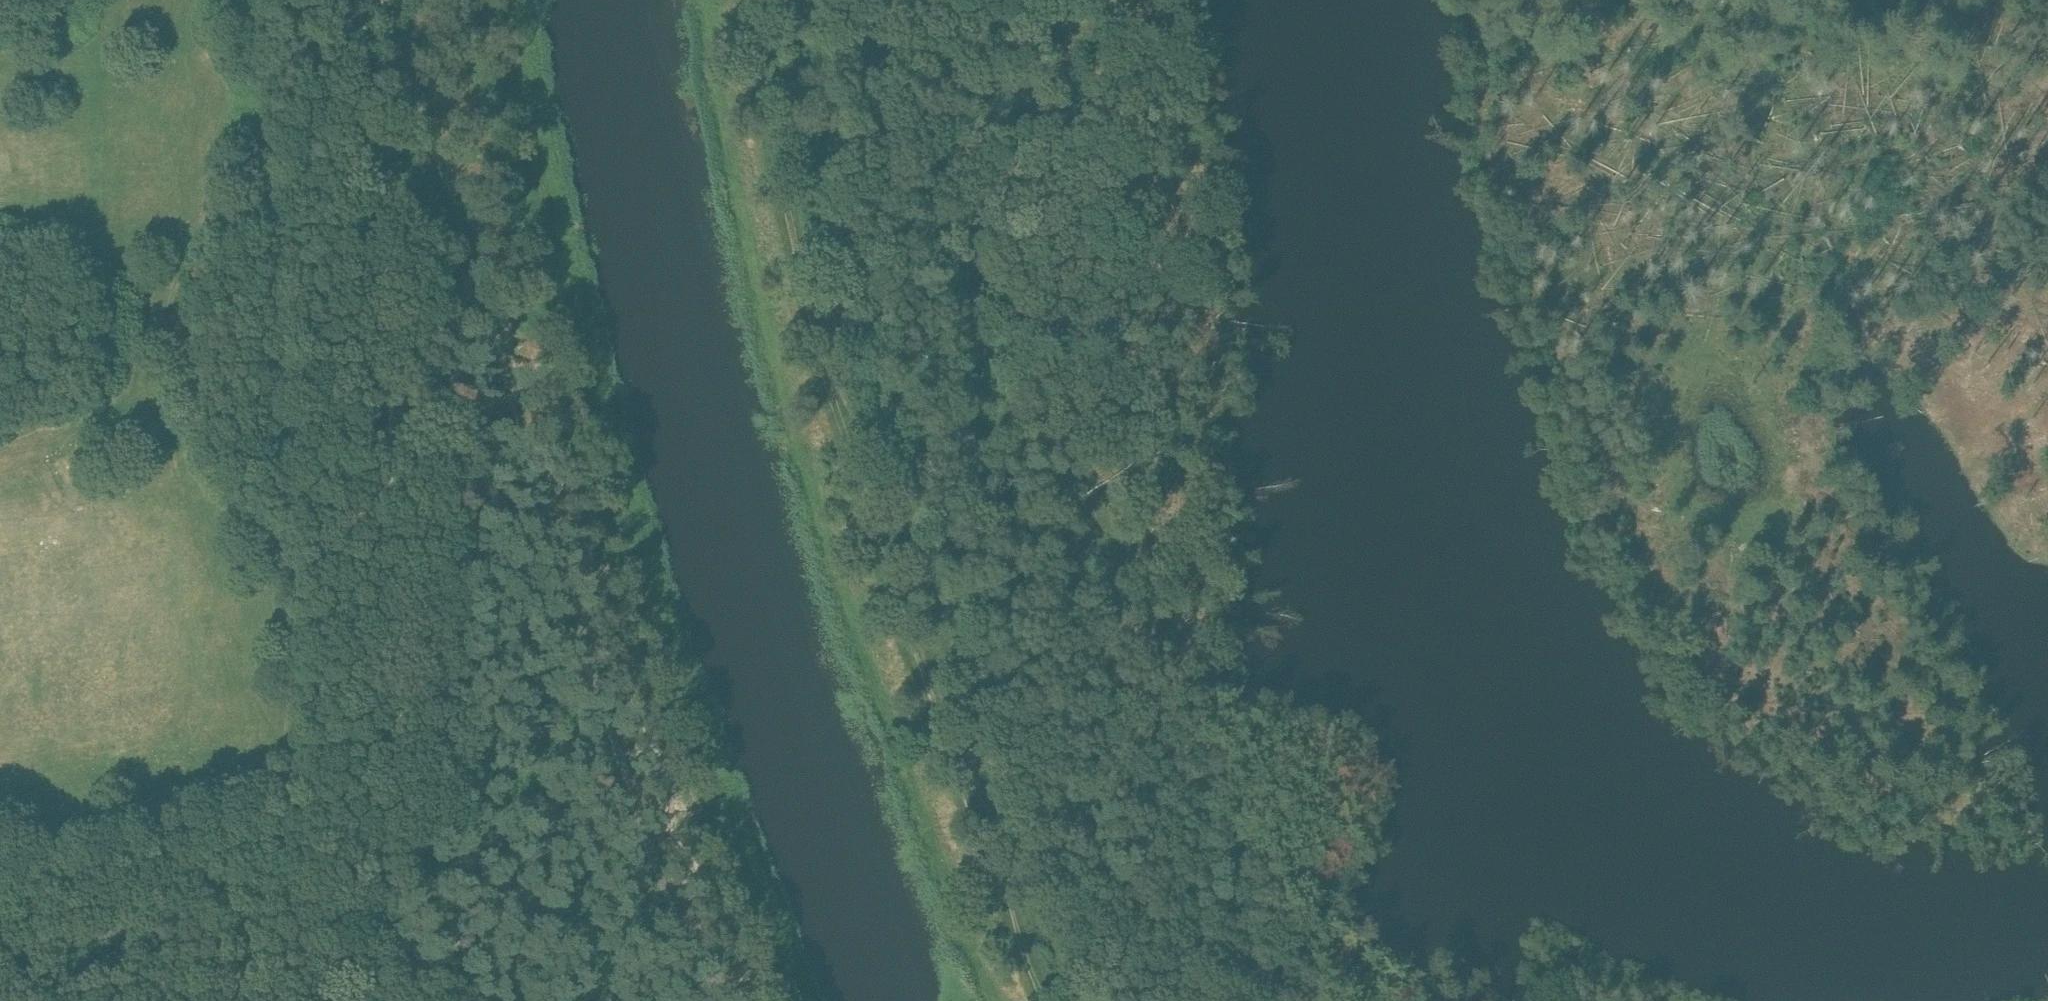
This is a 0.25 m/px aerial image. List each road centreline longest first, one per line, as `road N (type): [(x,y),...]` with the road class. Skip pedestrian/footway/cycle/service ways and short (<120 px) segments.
road 1 (track): [(385,890),(410,798),(360,0)]
road 2 (track): [(740,0),(795,267),(846,461),(944,743)]
road 3 (track): [(944,743),(1047,1000)]
road 4 (track): [(335,915),(465,983),(477,1000)]
road 5 (track): [(321,1000),(385,890)]

